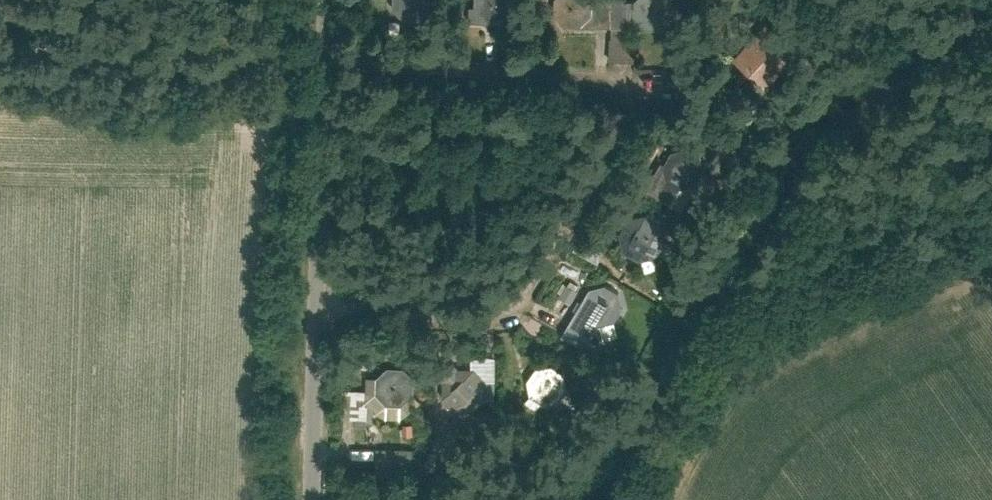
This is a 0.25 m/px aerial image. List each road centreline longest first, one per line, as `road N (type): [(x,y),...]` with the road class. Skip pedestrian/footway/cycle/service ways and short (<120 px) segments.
road 1 (residential): [(318,302),(494,320),(565,253),(657,79),(323,67)]
road 2 (track): [(669,499),(722,393),(958,258),(991,246)]
road 3 (residential): [(323,67),(318,302)]
road 4 (residential): [(318,302),(312,499)]

